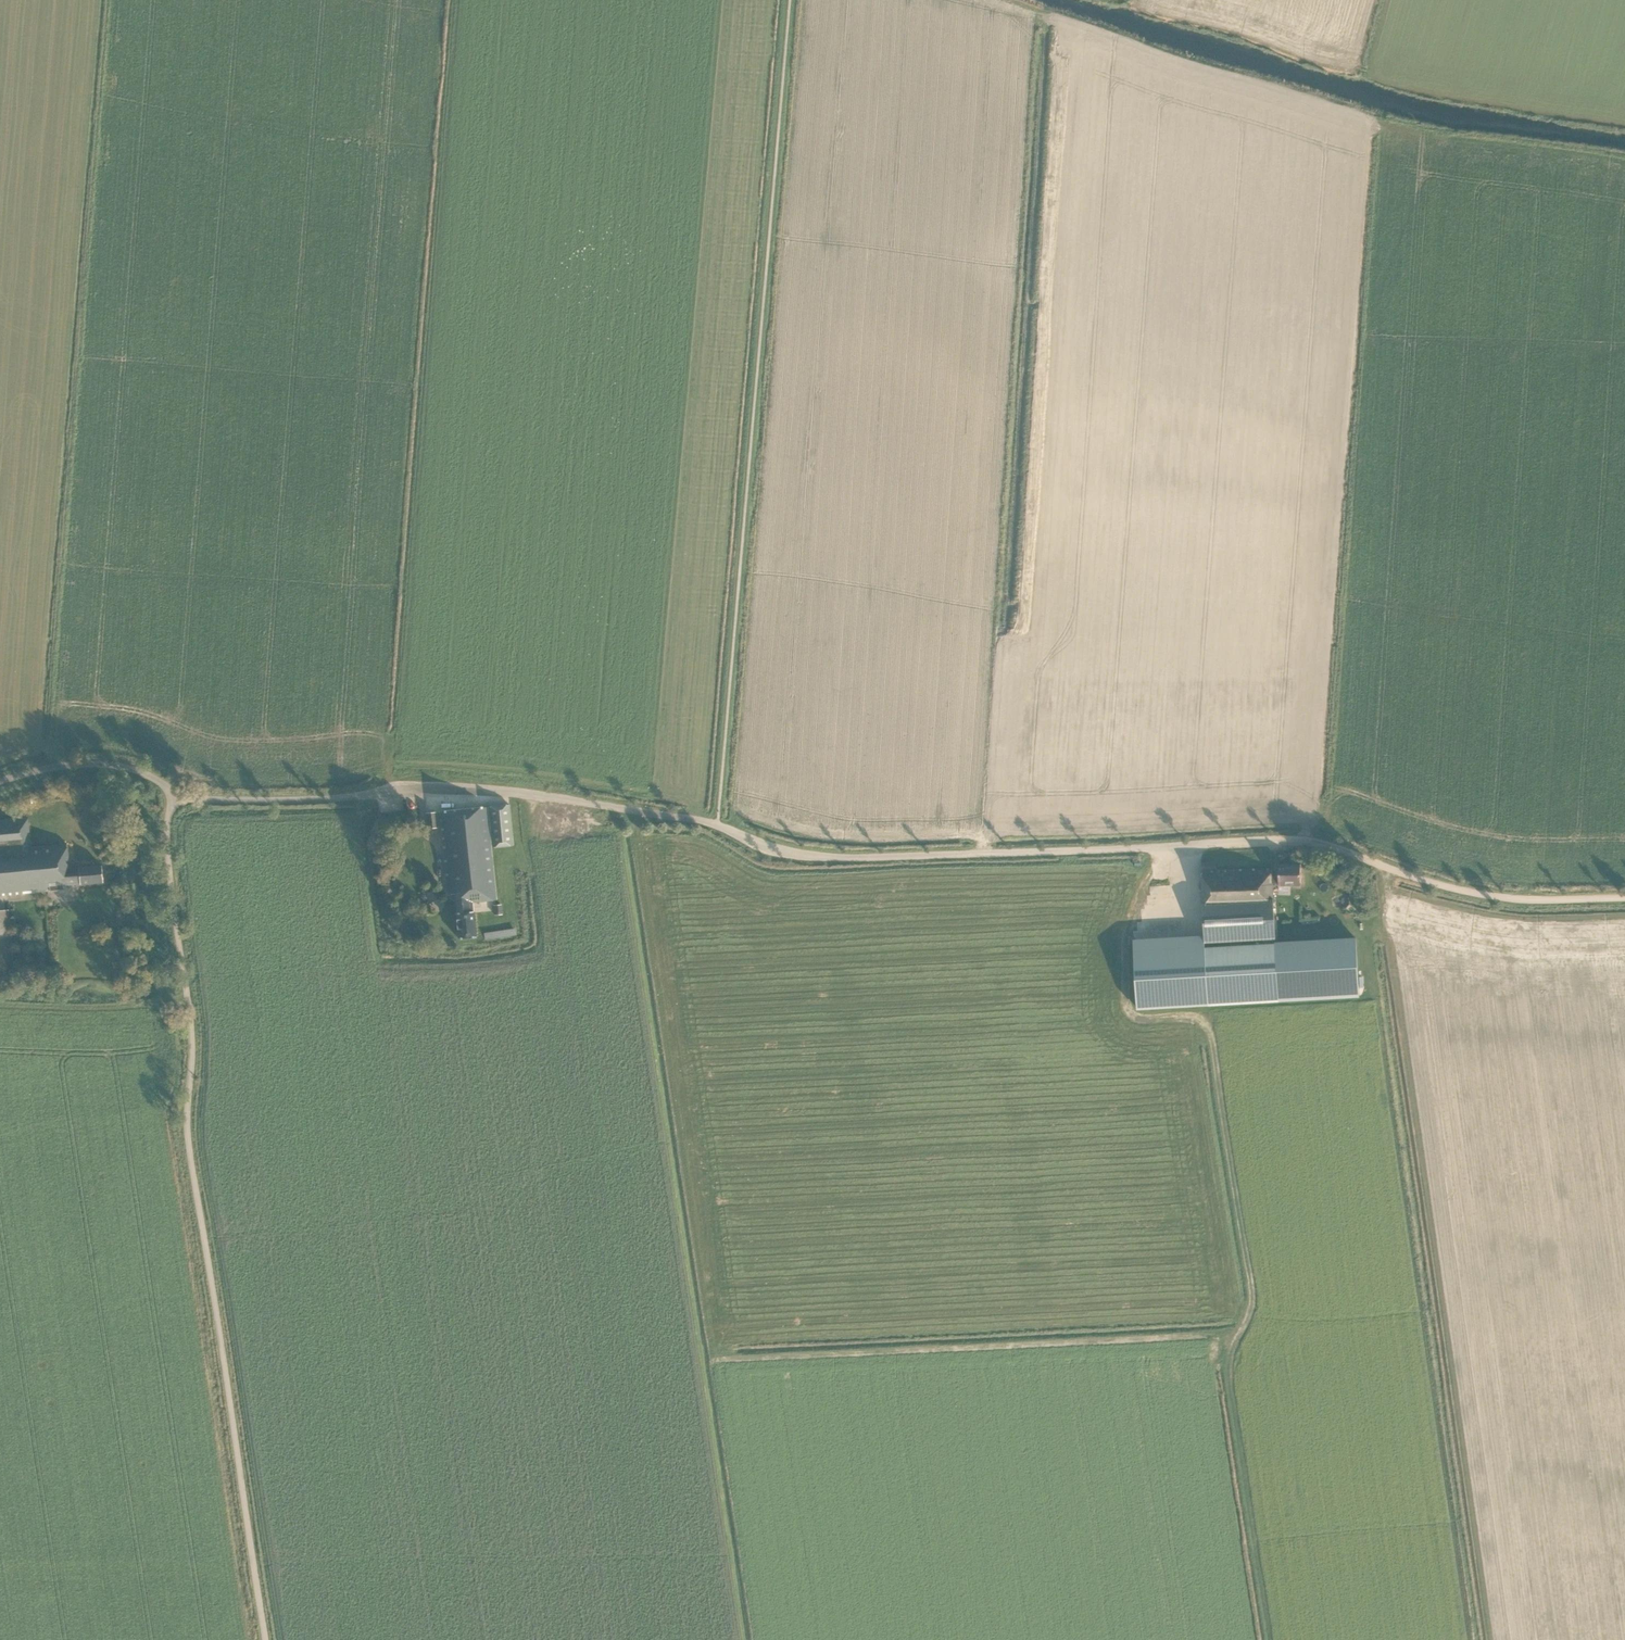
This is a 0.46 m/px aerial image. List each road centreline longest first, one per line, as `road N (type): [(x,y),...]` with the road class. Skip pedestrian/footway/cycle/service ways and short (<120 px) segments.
road 1 (unclassified): [(1624,896),(1490,896),(1316,843),(832,857),(770,847),(681,817),(471,787),(254,800),(177,791)]
road 2 (unclassified): [(267,1639),(189,1142),(190,1019),(168,846),(177,791)]
road 3 (unclassified): [(0,781),(95,763),(177,791)]

